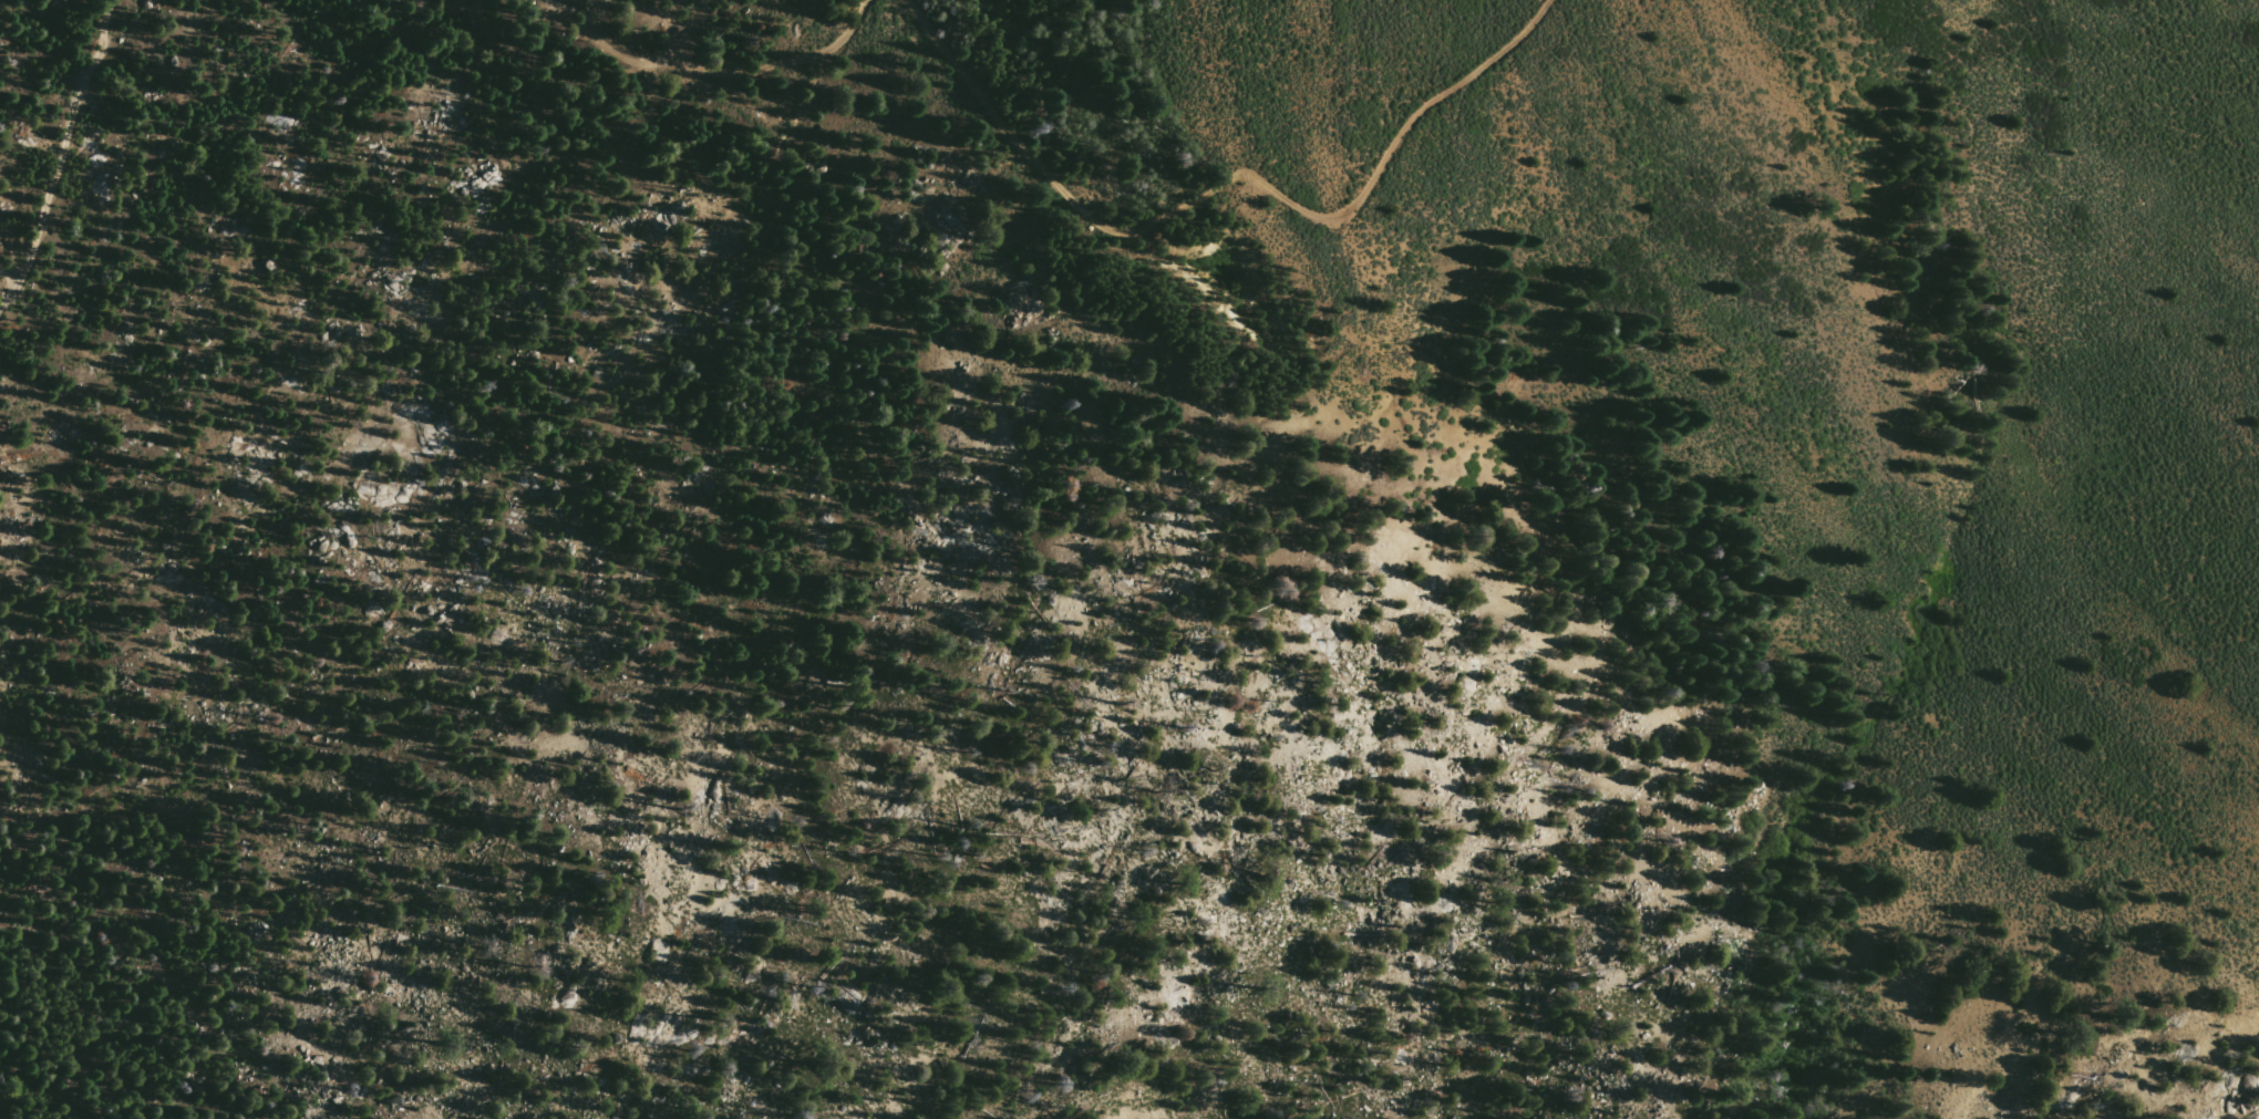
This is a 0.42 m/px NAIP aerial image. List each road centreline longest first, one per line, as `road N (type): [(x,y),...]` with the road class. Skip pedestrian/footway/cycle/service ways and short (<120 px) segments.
road 1 (track): [(900,0),(1060,188),(1114,226),(1151,221),(1246,182),(1317,214),(1351,205),(1403,128),(1551,0)]
road 2 (track): [(551,0),(621,50),(734,72),(826,43),(869,0)]
road 3 (track): [(0,302),(33,244),(114,0)]

